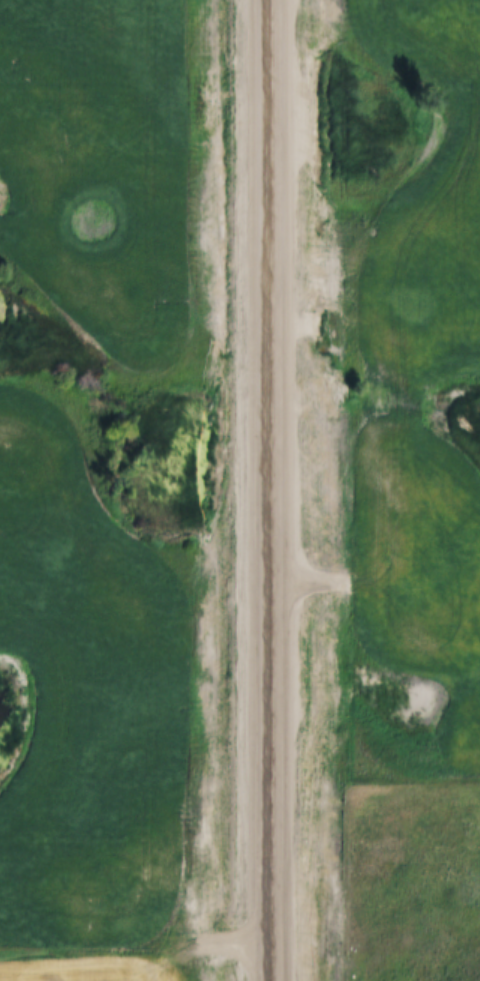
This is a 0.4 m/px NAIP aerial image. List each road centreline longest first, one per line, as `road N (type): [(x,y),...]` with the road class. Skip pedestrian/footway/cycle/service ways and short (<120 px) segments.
road 1 (primary): [(273,0),(275,980)]

